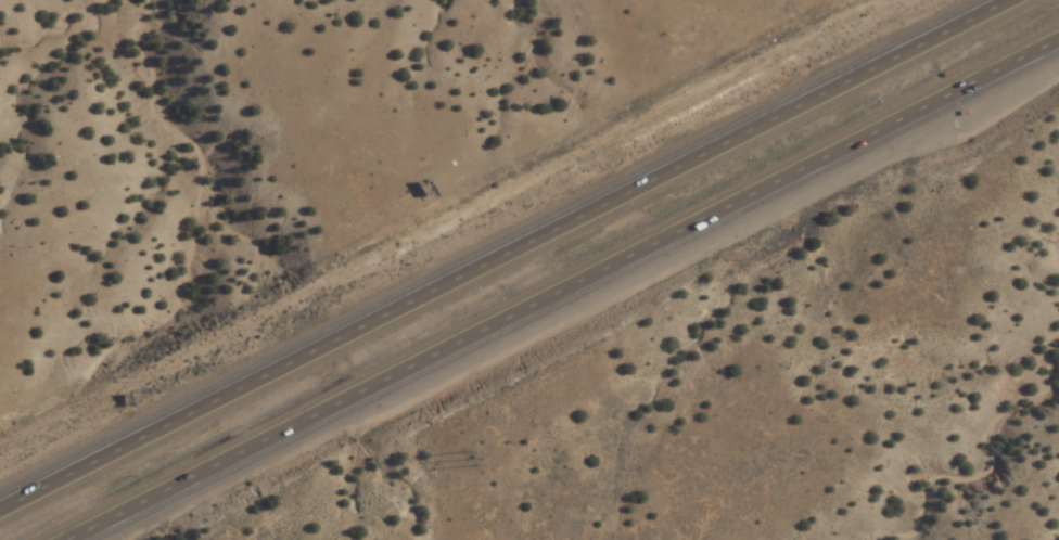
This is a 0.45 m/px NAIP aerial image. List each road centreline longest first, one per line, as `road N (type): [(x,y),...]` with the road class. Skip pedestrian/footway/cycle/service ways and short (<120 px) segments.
road 1 (motorway): [(1018,0),(0,513)]
road 2 (motorway): [(55,539),(1058,35)]

